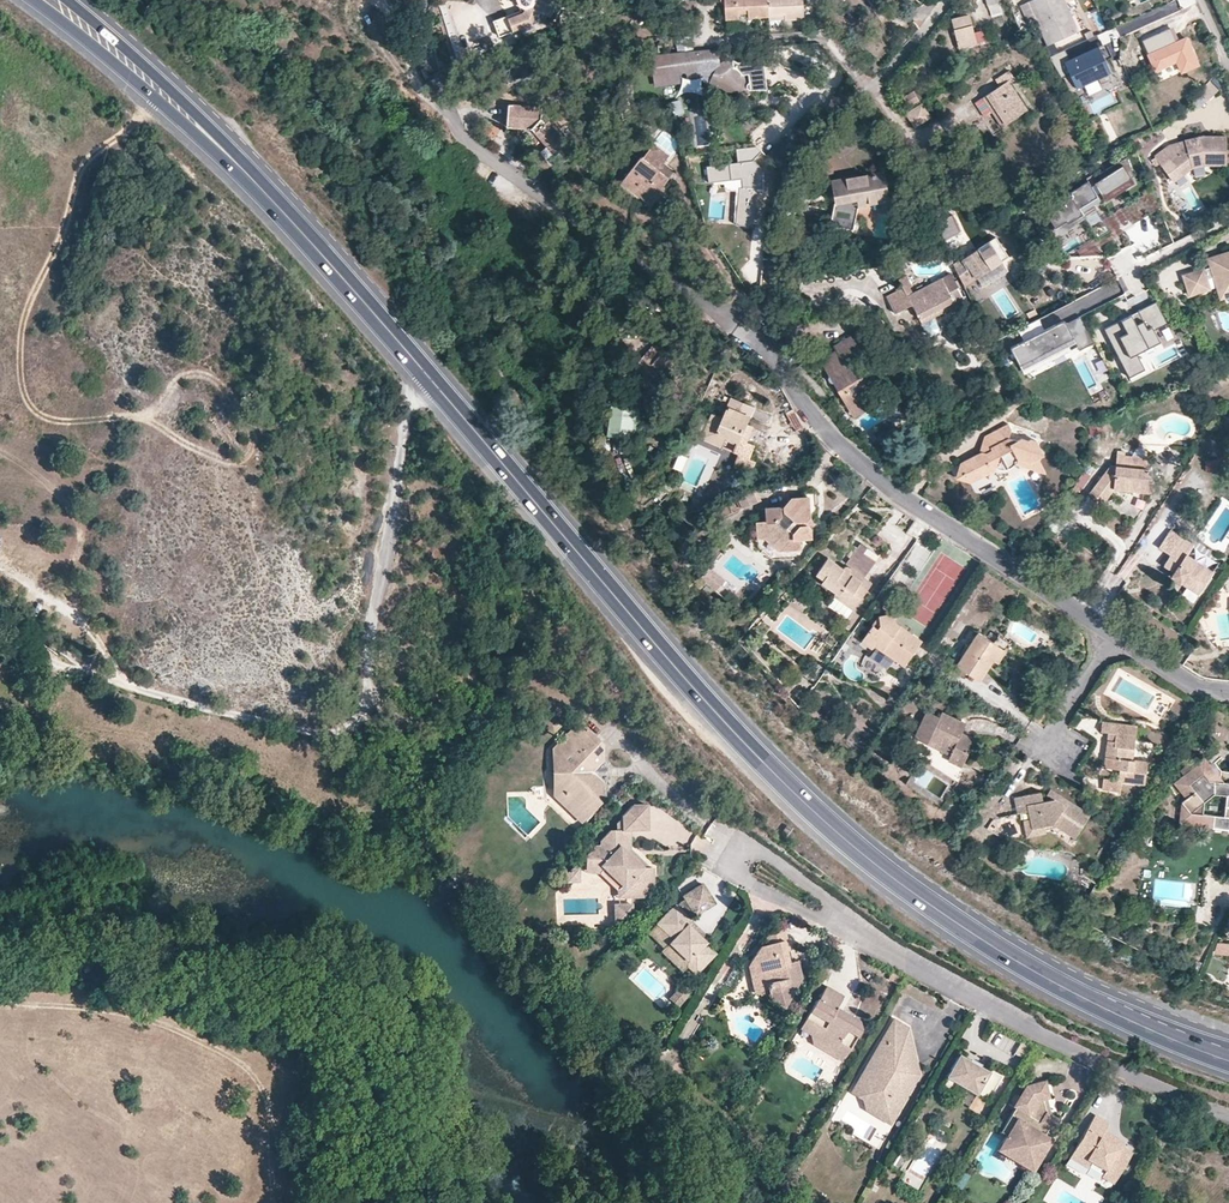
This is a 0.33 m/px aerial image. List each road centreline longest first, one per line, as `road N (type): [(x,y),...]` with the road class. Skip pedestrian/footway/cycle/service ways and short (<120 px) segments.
road 1 (primary): [(426,374),(745,744),(823,819),(946,916),(1113,1015)]
road 2 (unclassified): [(426,374),(414,386),(365,710),(348,729),(258,722),(0,648)]
road 3 (residential): [(1228,692),(1197,686),(874,473),(806,407),(740,315)]
road 4 (primary): [(32,0),(240,176),(426,374)]
road 5 (residential): [(1228,1113),(1039,1034),(871,943)]
road 6 (residential): [(740,315),(770,295),(776,213),(798,159),(946,0)]
road 7 (residential): [(435,85),(461,131),(571,216),(710,311),(740,315)]
road 8 (residential): [(788,868),(754,850),(738,864),(751,884),(871,943)]
road 9 (primary): [(1113,1015),(1228,1061)]
road 10 (primary): [(1228,1047),(1113,1015)]

